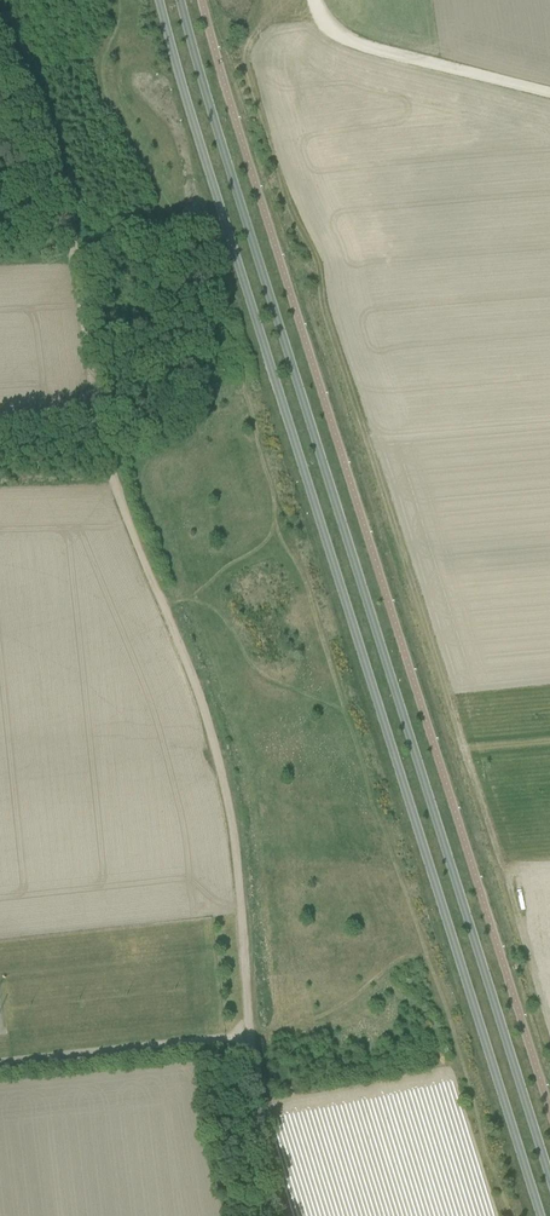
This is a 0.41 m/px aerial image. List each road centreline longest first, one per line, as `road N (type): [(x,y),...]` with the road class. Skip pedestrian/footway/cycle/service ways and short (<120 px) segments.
road 1 (secondary): [(161,0),(544,1215)]
road 2 (secondary): [(549,1186),(182,0)]
road 3 (track): [(0,51),(21,90),(75,251),(109,462),(204,723),(226,810),(247,1023),(279,1215)]
road 4 (track): [(315,0),(325,23),(350,42),(549,94)]

